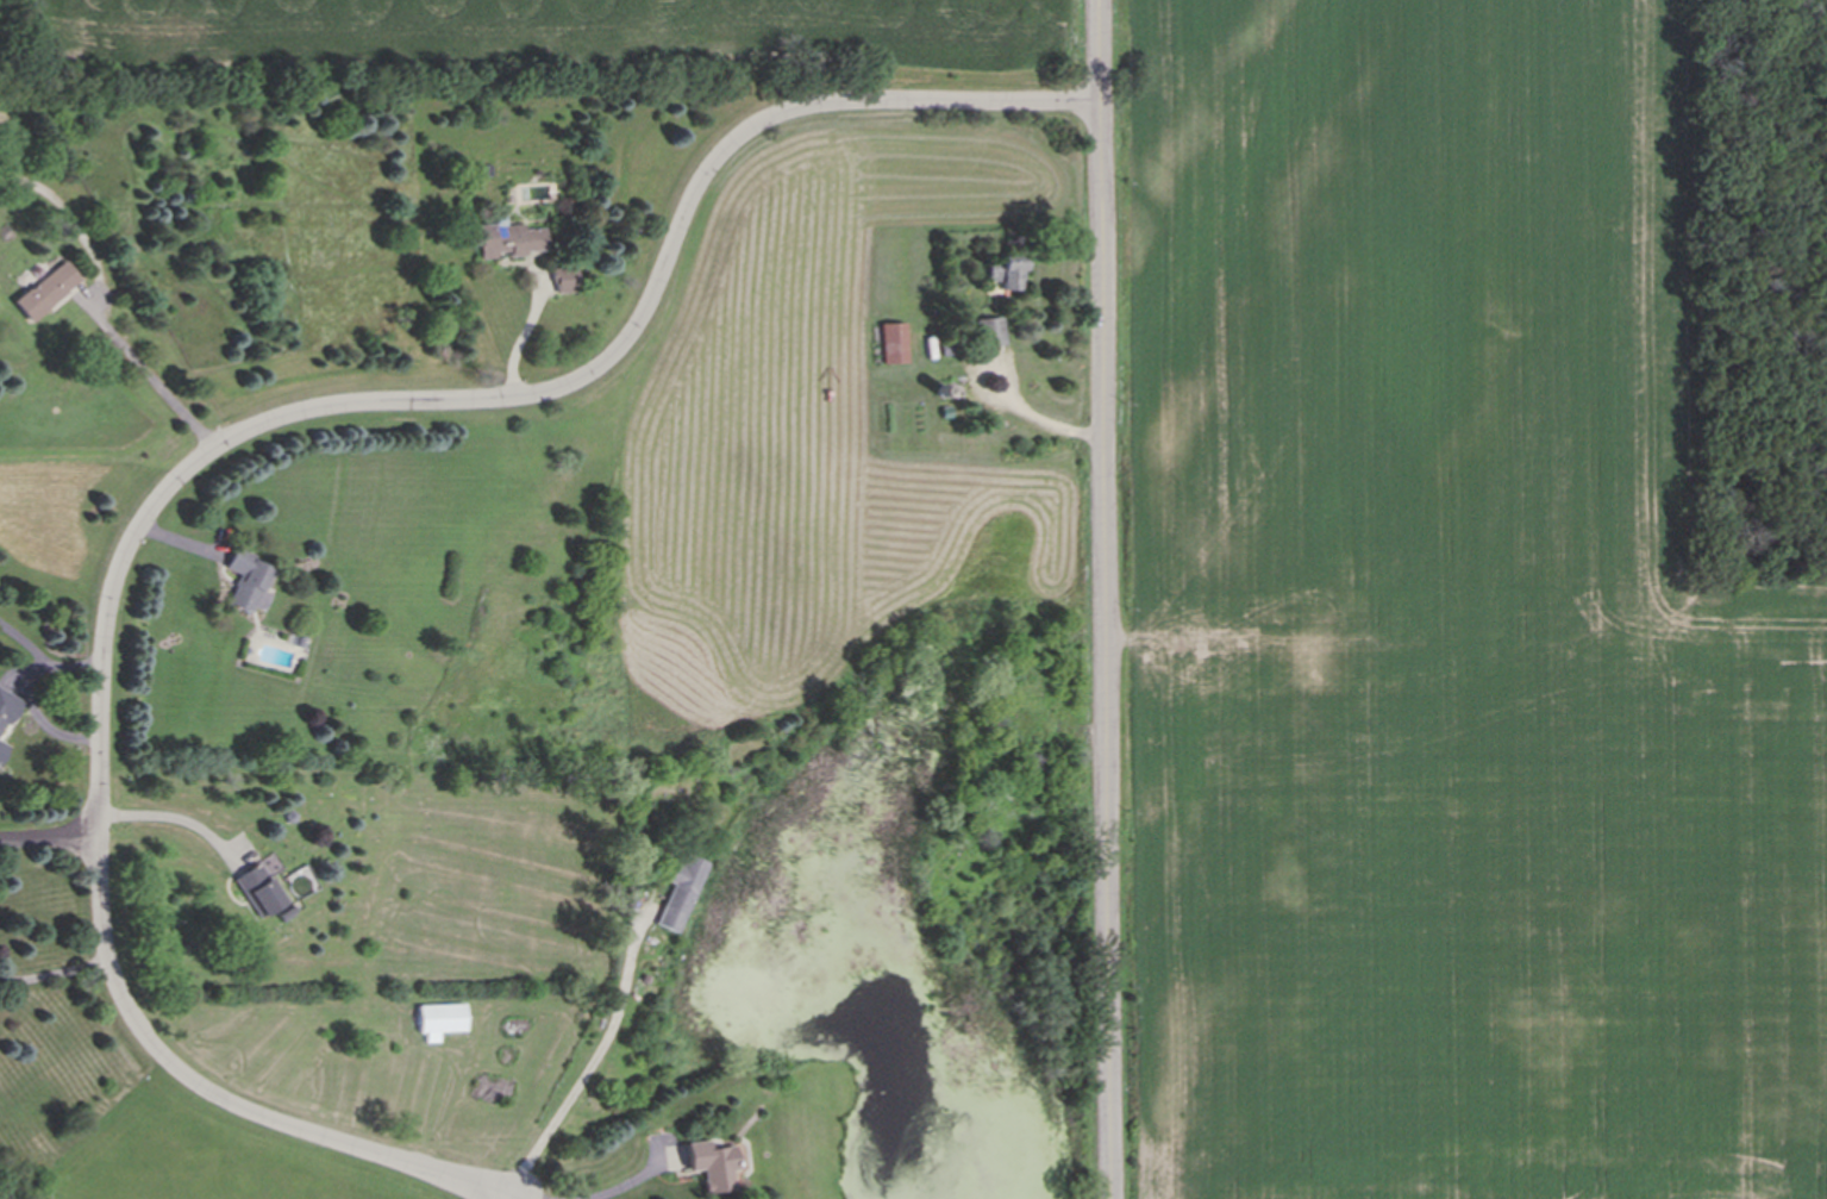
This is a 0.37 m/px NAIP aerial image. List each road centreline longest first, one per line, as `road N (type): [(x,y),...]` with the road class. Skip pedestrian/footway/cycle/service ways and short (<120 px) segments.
road 1 (residential): [(505,1189),(213,1093),(156,1044),(108,954),(94,835),(107,595),(138,519),(205,448),(307,407),(525,393),(603,360),(652,280),(696,182),(750,124),(807,102),(1097,98)]
road 2 (secondary): [(1097,0),(1108,1198)]

